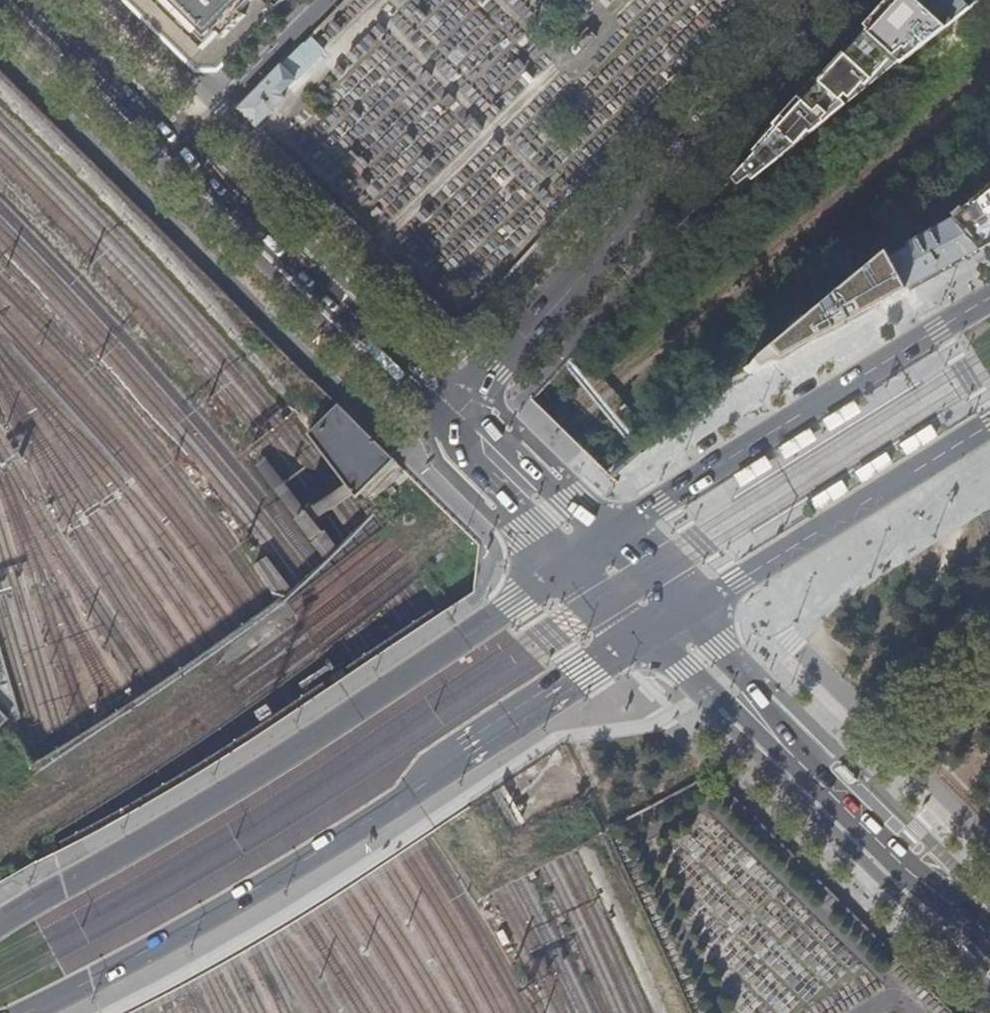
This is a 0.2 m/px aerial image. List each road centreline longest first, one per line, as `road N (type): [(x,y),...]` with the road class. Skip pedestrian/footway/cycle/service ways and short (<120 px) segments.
road 1 (primary): [(25,1012),(267,884),(640,633)]
road 2 (primary): [(570,563),(248,781),(0,924)]
road 3 (residential): [(826,0),(478,375)]
road 4 (primary): [(989,299),(605,537)]
road 5 (secondary): [(183,147),(447,409)]
road 6 (primary): [(682,611),(989,425)]
road 7 (primary): [(989,944),(781,733)]
road 8 (residential): [(605,537),(490,423),(478,375)]
road 9 (secondary): [(35,0),(183,147)]
road 10 (residential): [(183,147),(326,0)]
road 11 (secondary): [(447,409),(477,461),(570,563)]
road 12 (primary): [(640,633),(707,692),(781,733)]
road 13 (primary): [(781,733),(741,672),(682,611)]

